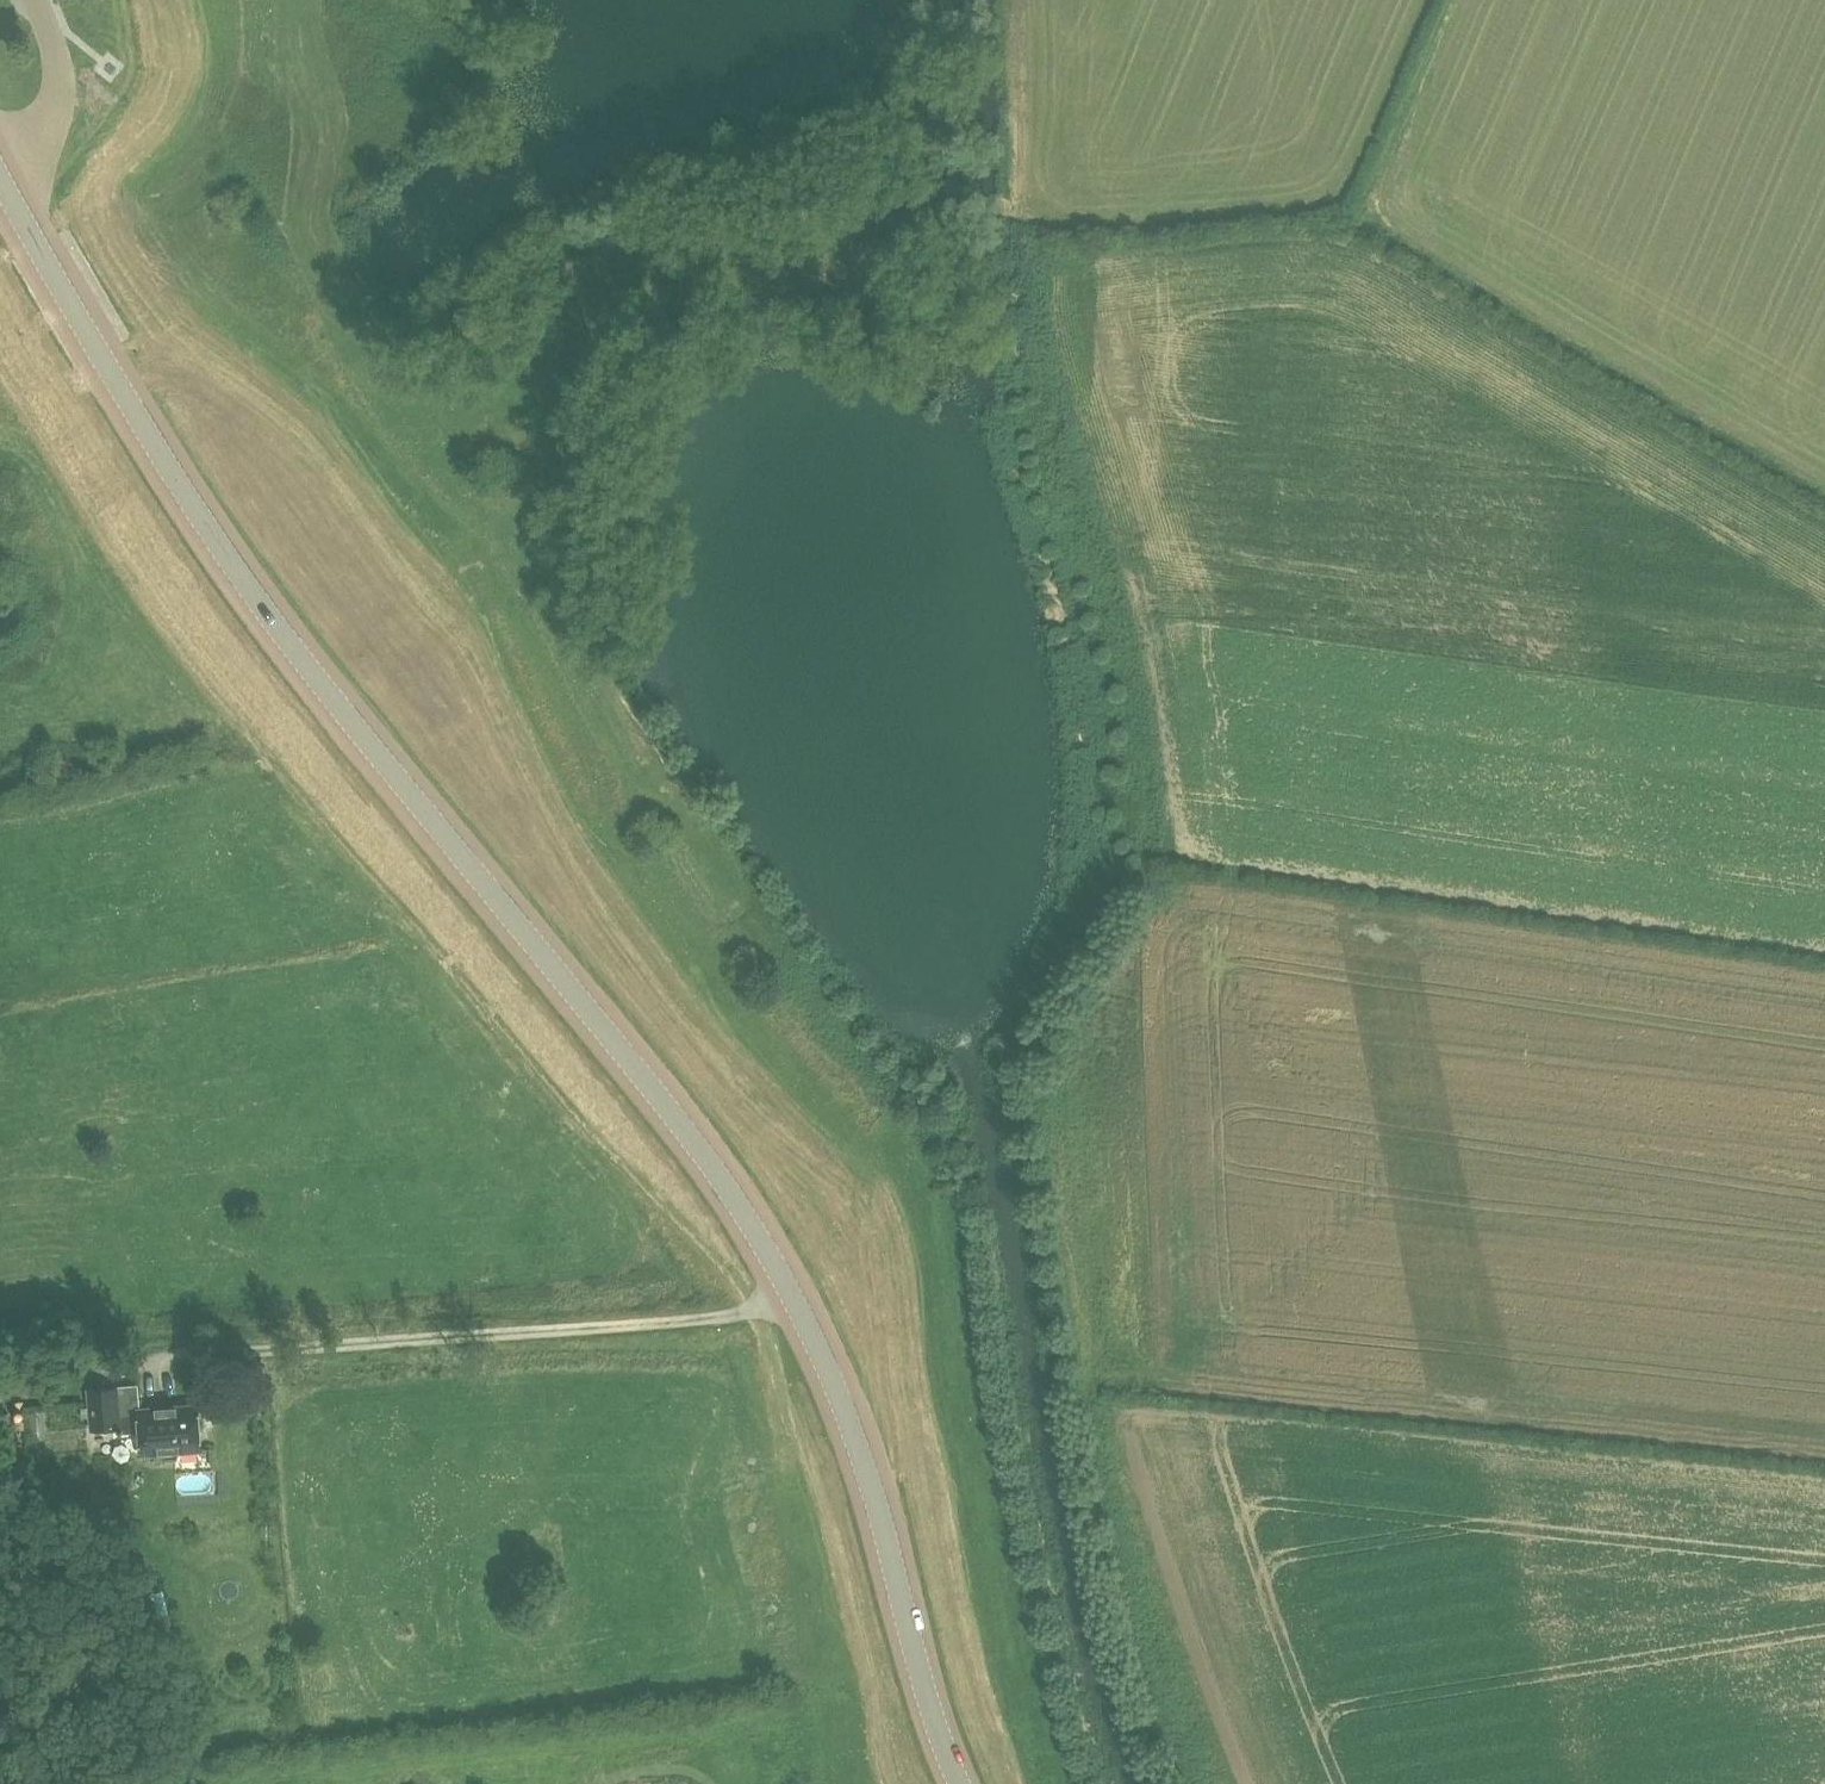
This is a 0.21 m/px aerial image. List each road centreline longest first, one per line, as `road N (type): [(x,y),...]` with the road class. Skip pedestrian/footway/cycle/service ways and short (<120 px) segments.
road 1 (secondary): [(960,1783),(834,1382),(748,1212),(690,1123),(288,629),(137,407),(0,149)]
road 2 (track): [(138,1371),(243,1352),(678,1319),(797,1301)]

